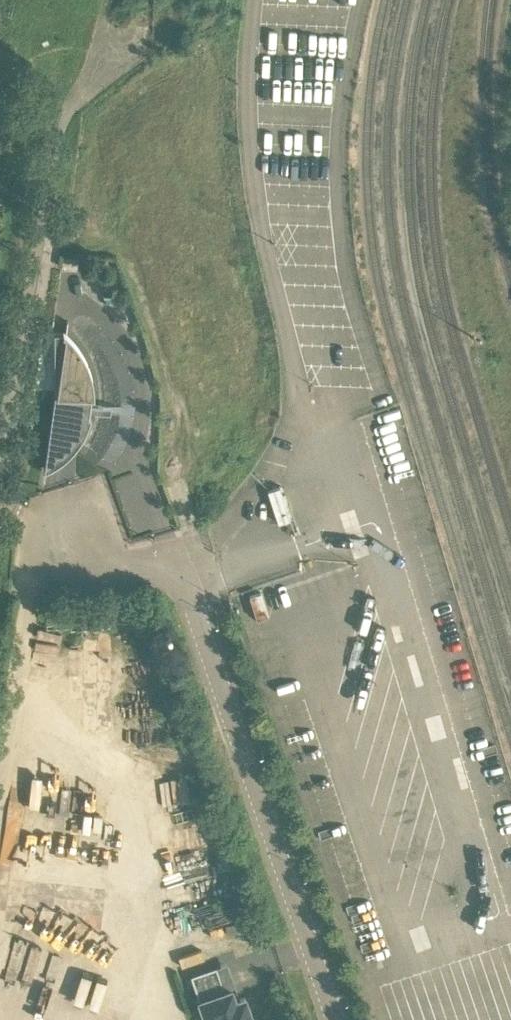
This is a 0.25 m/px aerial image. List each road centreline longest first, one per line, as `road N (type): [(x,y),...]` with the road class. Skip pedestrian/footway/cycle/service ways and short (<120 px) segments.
road 1 (unclassified): [(338,1019),(182,567)]
road 2 (unclassified): [(182,567),(101,554),(21,515),(1,487)]

